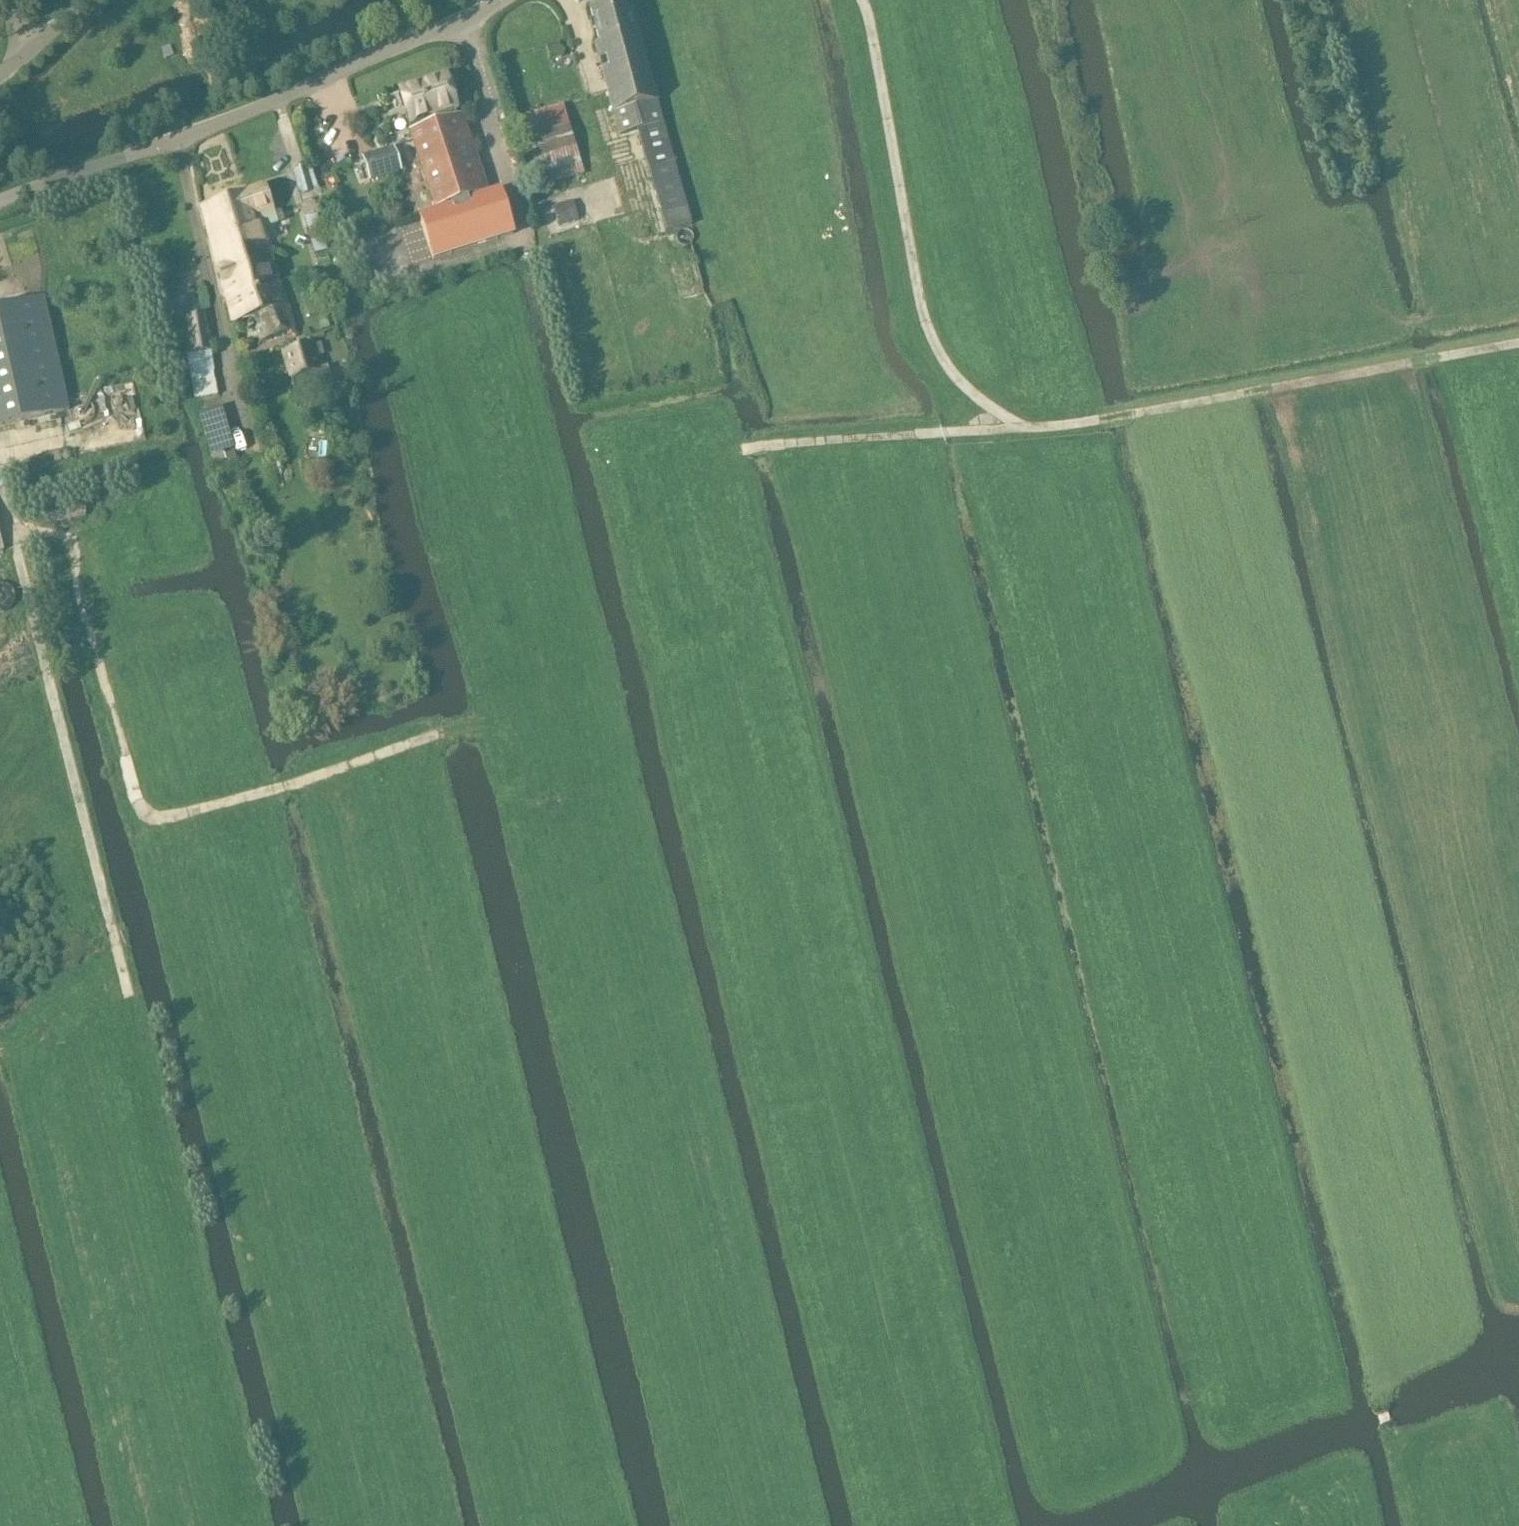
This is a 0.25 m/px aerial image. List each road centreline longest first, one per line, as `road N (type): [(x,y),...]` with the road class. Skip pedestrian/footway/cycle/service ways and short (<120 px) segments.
road 1 (track): [(1518,344),(1074,425),(742,451)]
road 2 (tertiary): [(0,200),(199,130),(501,0)]
road 3 (track): [(862,0),(925,324),(938,355),(993,413),(997,431)]
road 4 (track): [(692,378),(560,0)]

